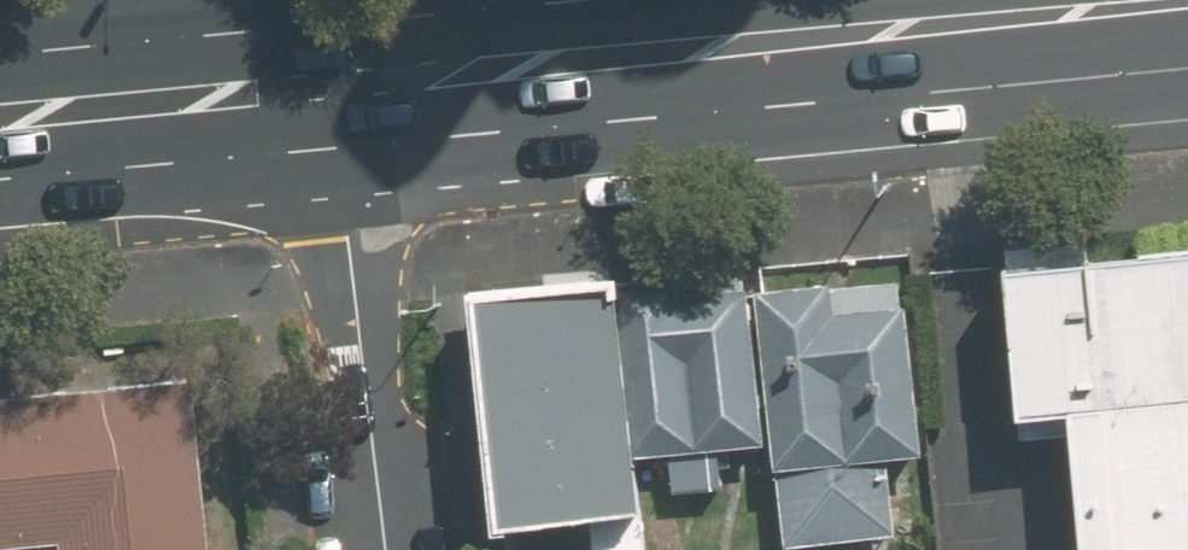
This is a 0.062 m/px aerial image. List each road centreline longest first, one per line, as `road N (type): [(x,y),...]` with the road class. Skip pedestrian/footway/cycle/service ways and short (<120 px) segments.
road 1 (secondary): [(331,85),(1187,6)]
road 2 (residential): [(381,549),(331,85)]
road 3 (secondary): [(0,115),(331,85)]

